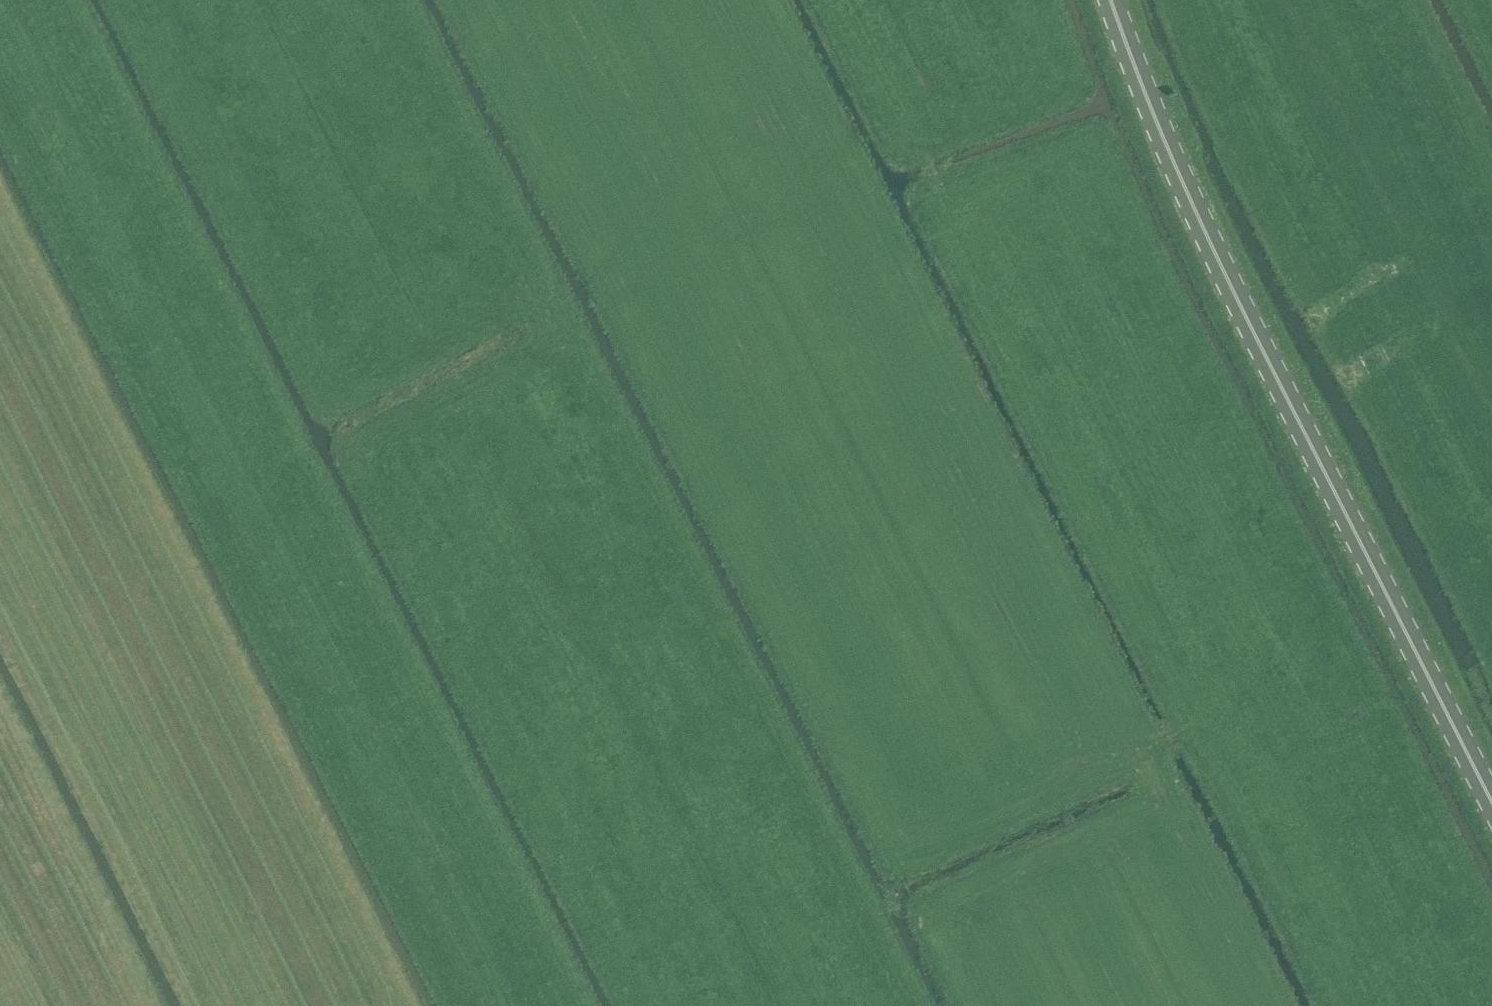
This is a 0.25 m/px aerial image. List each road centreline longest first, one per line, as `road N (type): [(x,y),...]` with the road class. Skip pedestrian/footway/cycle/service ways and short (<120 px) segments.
road 1 (primary): [(1491,802),(1215,257),(1111,0)]

